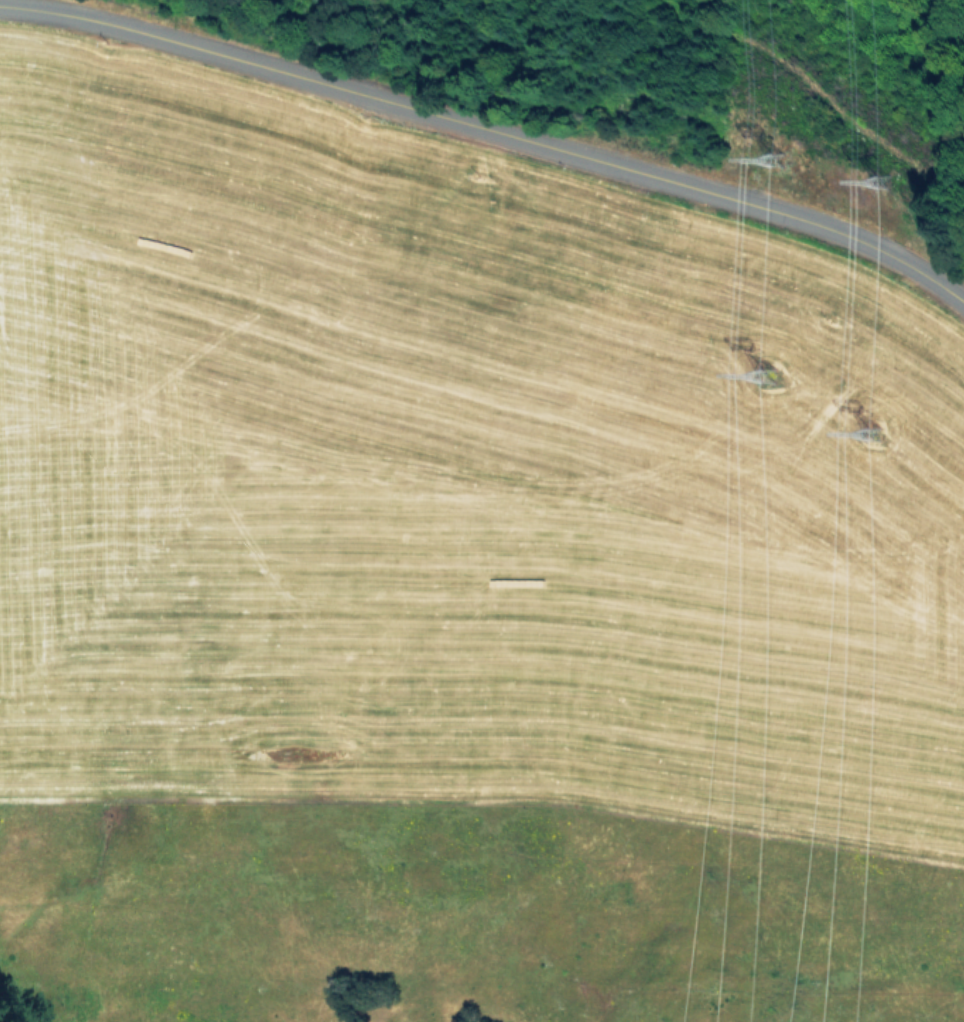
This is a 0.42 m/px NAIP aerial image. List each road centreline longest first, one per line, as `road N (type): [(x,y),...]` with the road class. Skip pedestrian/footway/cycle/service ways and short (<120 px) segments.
road 1 (tertiary): [(963,304),(862,242),(785,216),(124,30),(0,8)]
road 2 (track): [(963,201),(916,176),(794,72),(662,0)]

